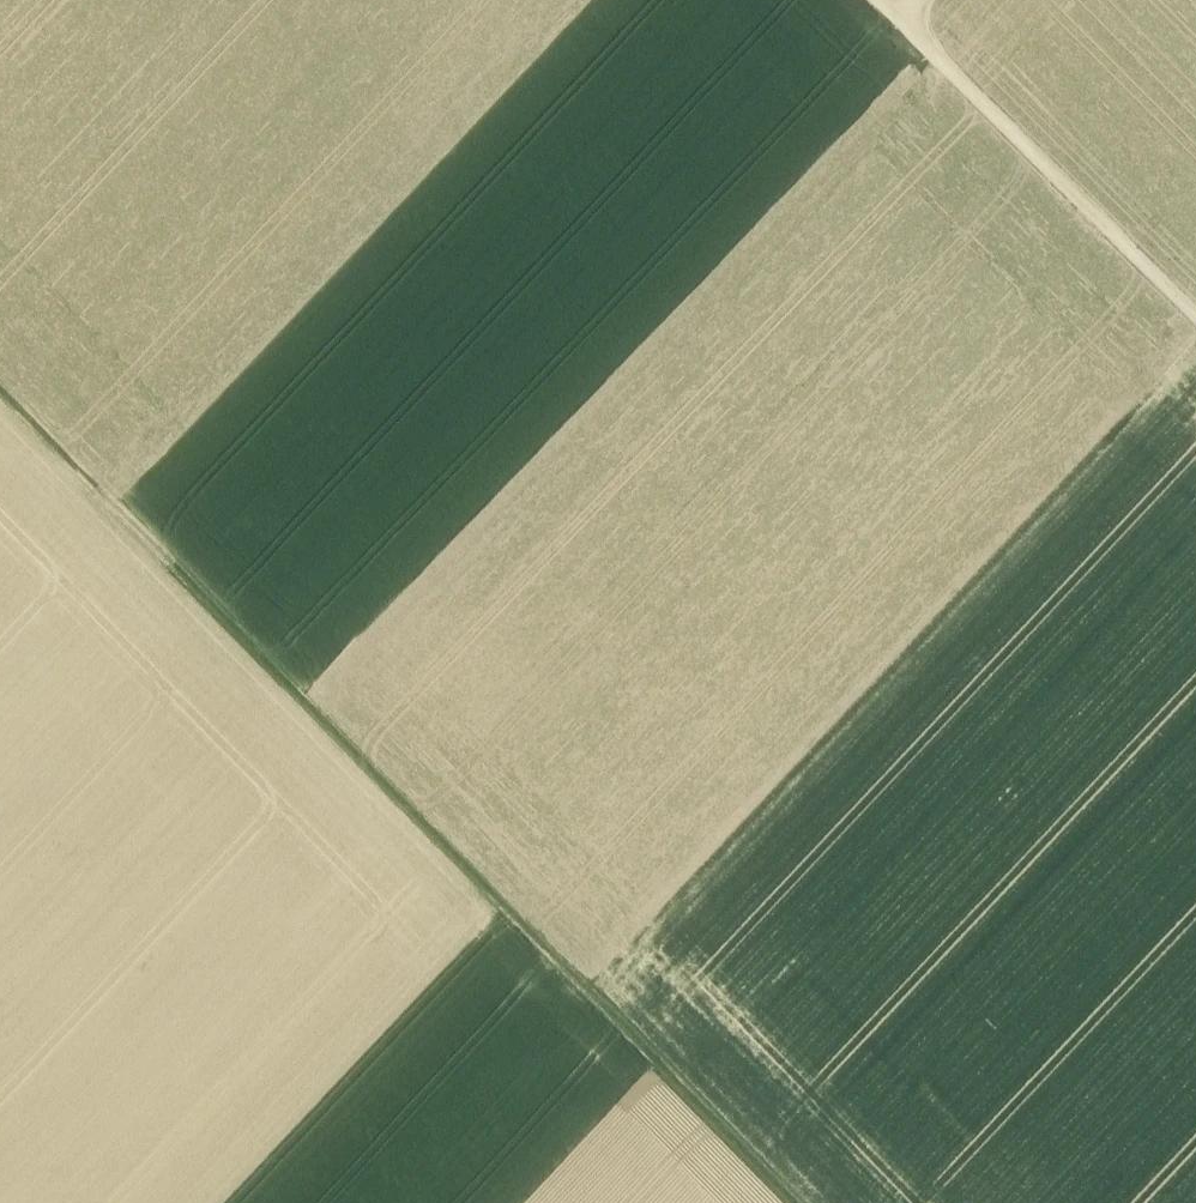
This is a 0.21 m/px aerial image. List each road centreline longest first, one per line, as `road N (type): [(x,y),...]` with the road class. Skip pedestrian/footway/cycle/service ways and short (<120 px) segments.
road 1 (track): [(0,385),(795,1202)]
road 2 (track): [(1195,312),(882,0)]

